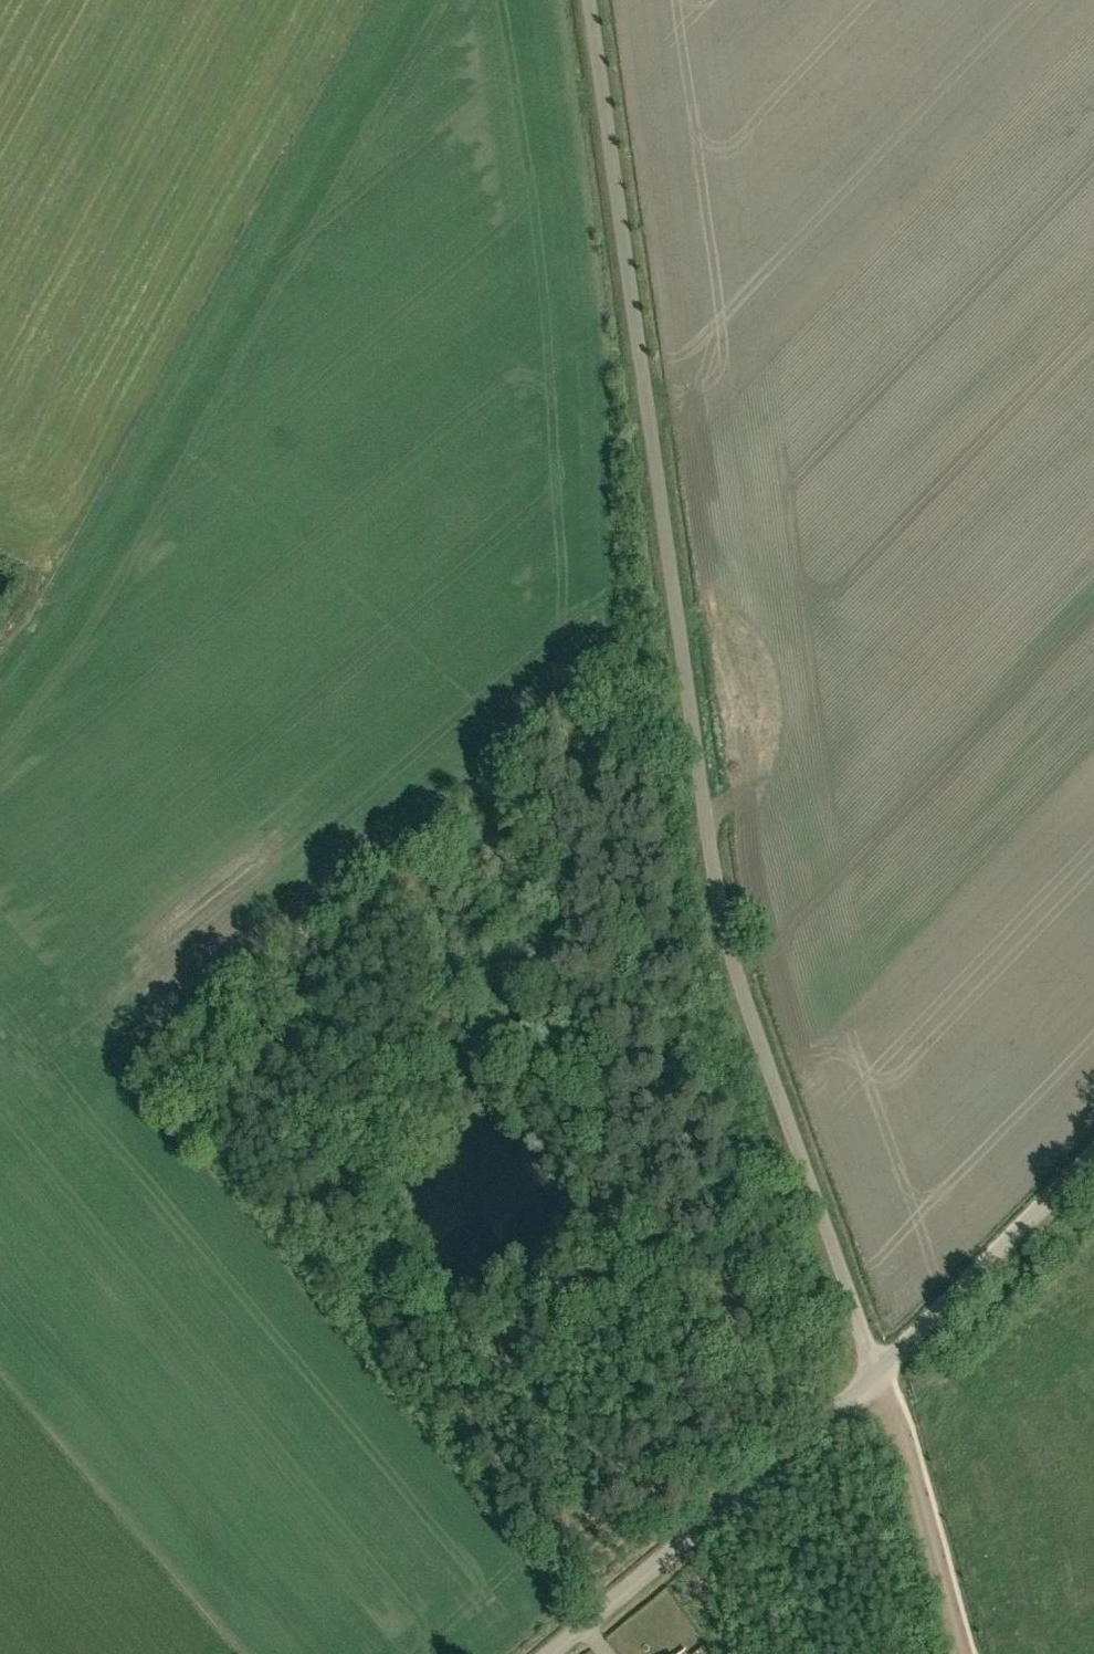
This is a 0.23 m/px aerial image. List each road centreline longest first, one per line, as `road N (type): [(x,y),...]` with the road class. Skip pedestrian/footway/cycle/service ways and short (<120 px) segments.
road 1 (unclassified): [(882,1376),(745,997),(729,929),(593,0)]
road 2 (unclassified): [(548,1653),(882,1376)]
road 3 (unclassified): [(882,1376),(1093,1158)]
road 4 (track): [(882,1376),(961,1653)]

